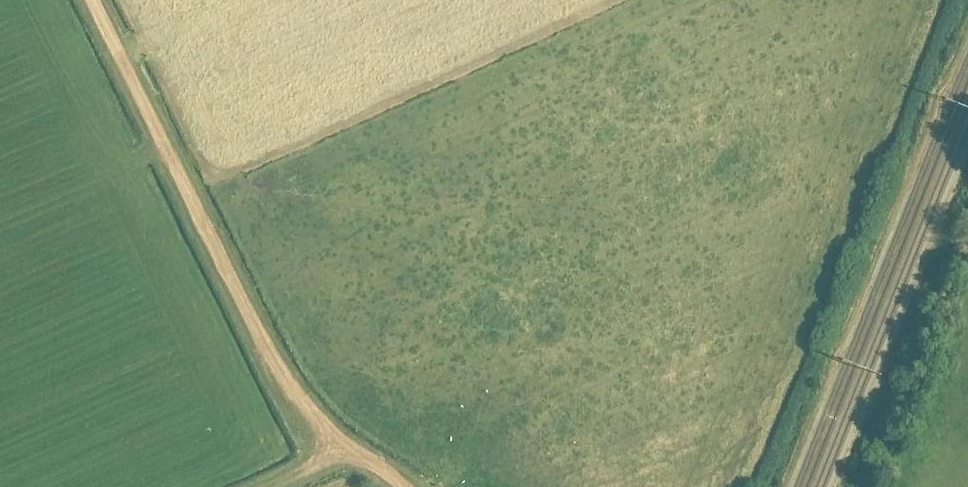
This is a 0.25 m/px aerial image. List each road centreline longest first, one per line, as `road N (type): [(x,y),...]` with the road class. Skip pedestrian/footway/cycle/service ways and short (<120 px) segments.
road 1 (track): [(333,445),(272,373),(84,0)]

